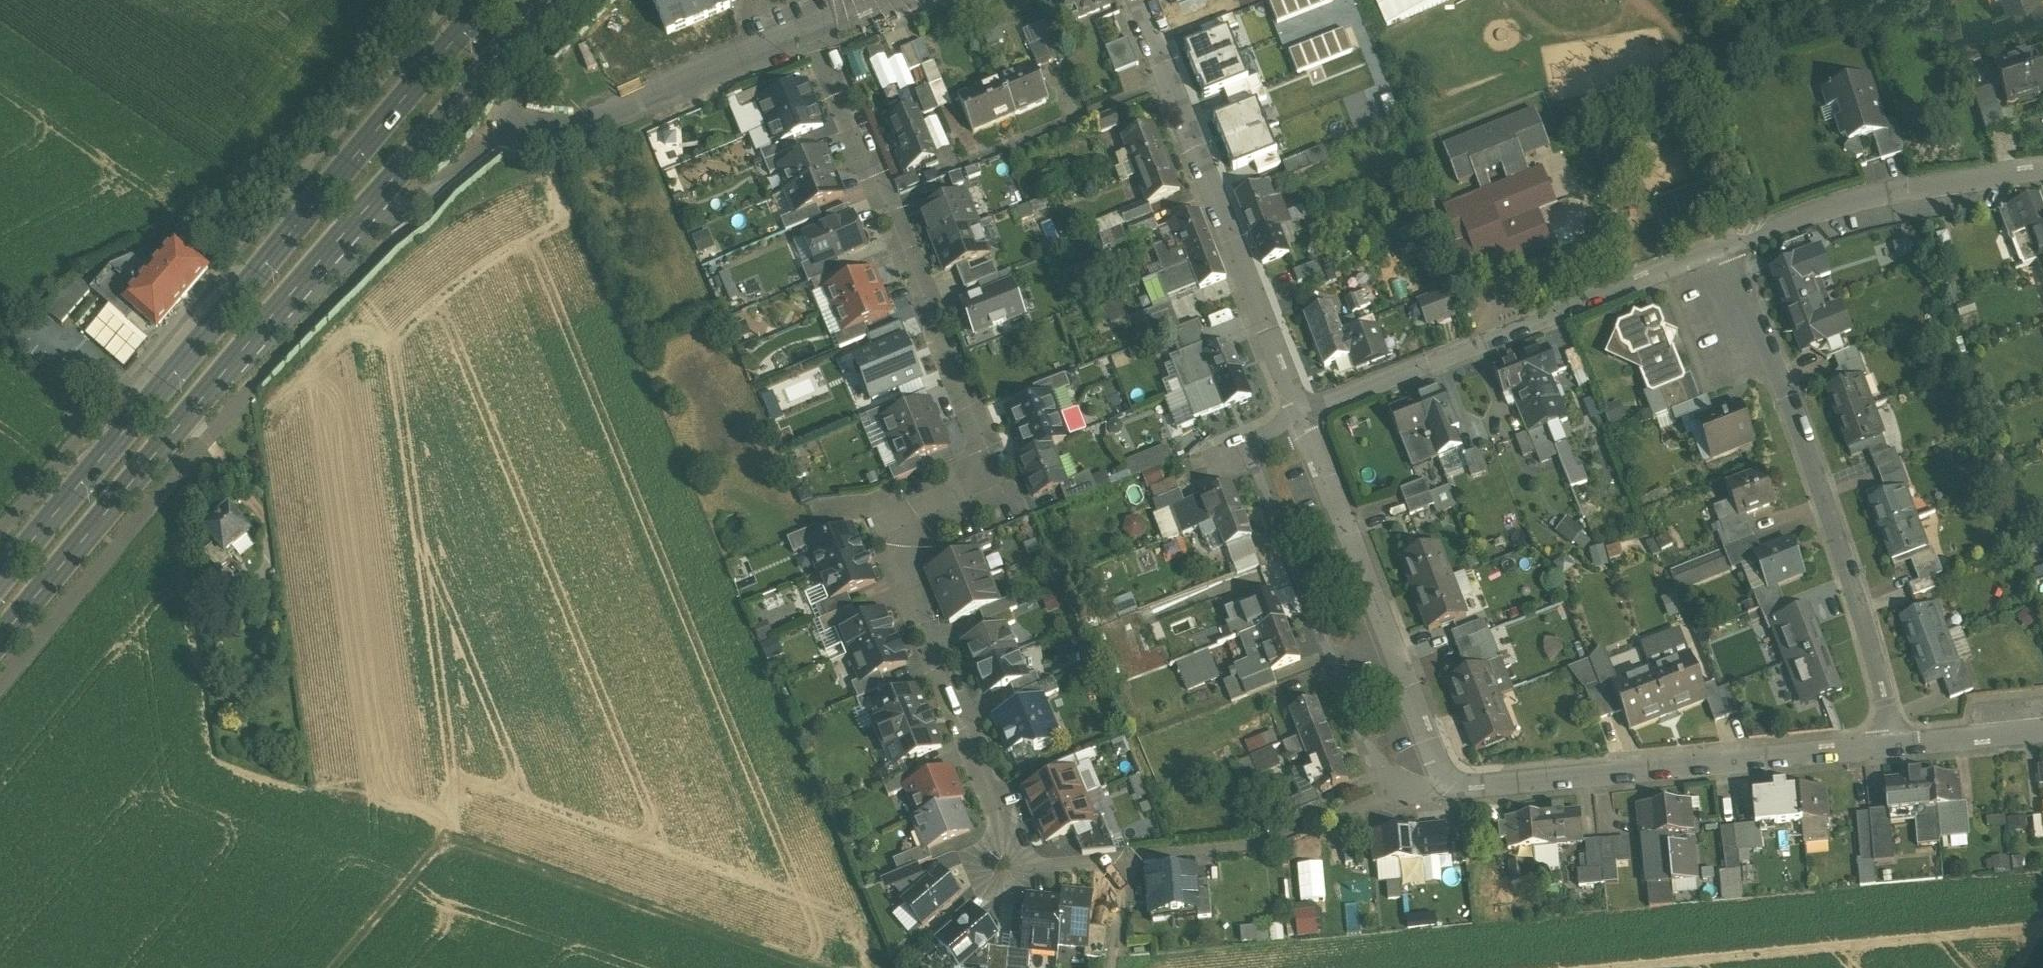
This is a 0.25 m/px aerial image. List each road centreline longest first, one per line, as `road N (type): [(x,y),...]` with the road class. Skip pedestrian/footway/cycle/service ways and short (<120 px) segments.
road 1 (residential): [(813,28),(993,480),(885,538),(1008,864),(1217,852)]
road 2 (residential): [(1300,418),(1440,768),(1468,789),(1900,741)]
road 3 (primary): [(491,0),(0,581)]
road 4 (primary): [(0,640),(344,235)]
road 5 (residential): [(1726,250),(1741,319),(1774,366),(1900,741)]
road 6 (residential): [(1726,250),(1300,418)]
road 7 (residential): [(1136,0),(1300,418)]
road 8 (residential): [(2042,168),(1885,192),(1726,250)]
road 9 (primary): [(344,235),(551,0)]
road 10 (residential): [(813,28),(590,122),(528,128)]
road 11 (residential): [(344,235),(436,195),(528,128)]
road 12 (residential): [(1900,741),(2042,729)]

